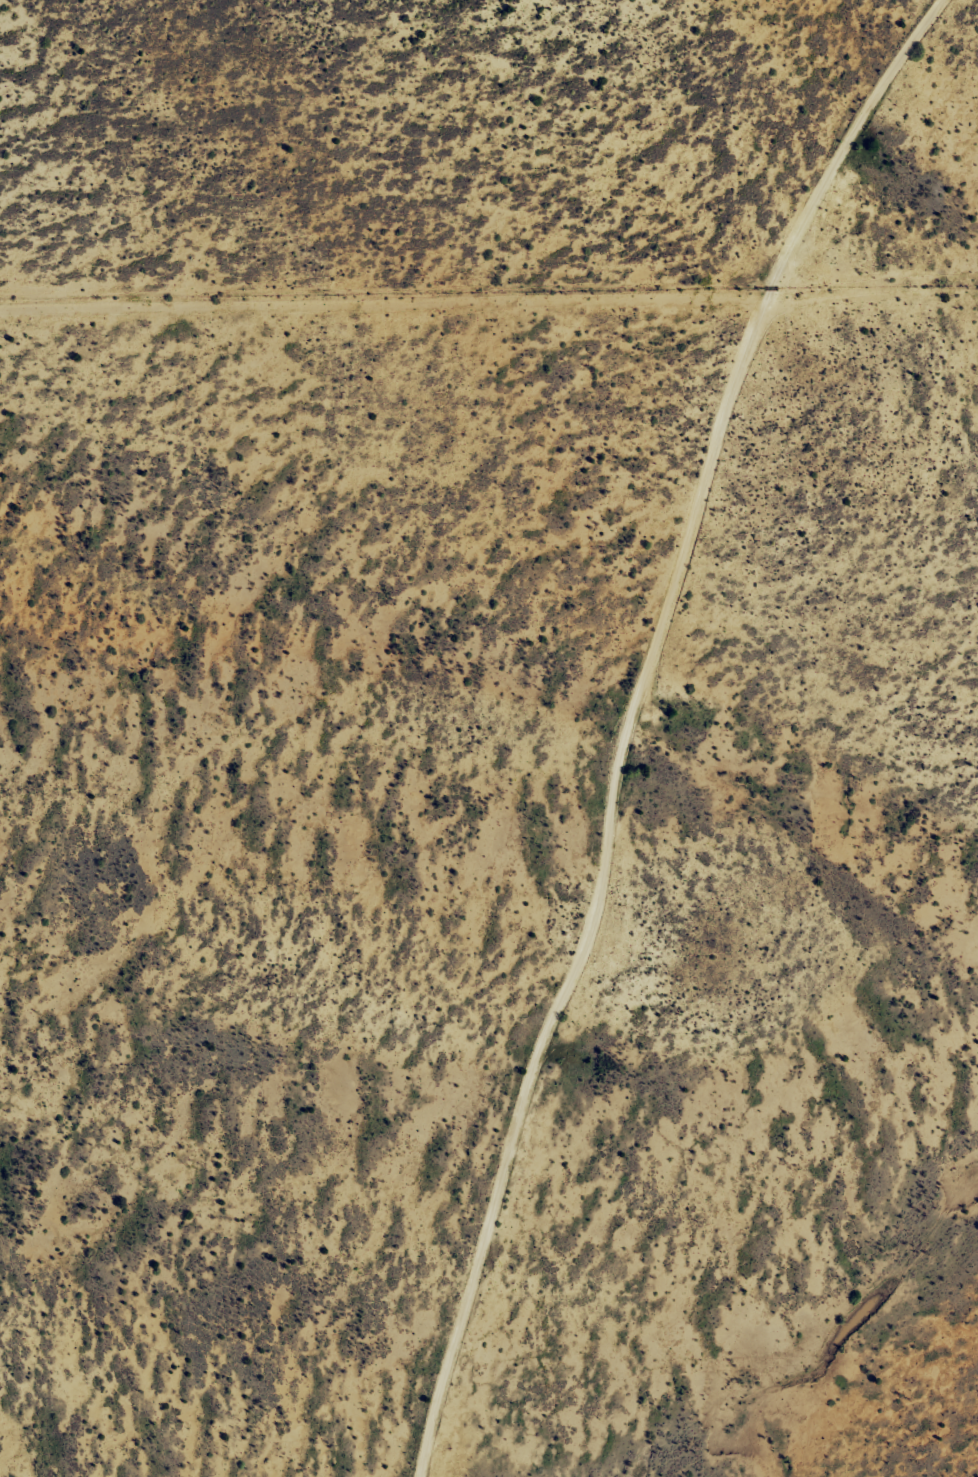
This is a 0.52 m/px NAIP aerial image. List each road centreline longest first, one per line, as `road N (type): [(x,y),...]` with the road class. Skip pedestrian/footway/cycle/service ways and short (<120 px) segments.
road 1 (track): [(445,1476),(780,290),(931,0)]

